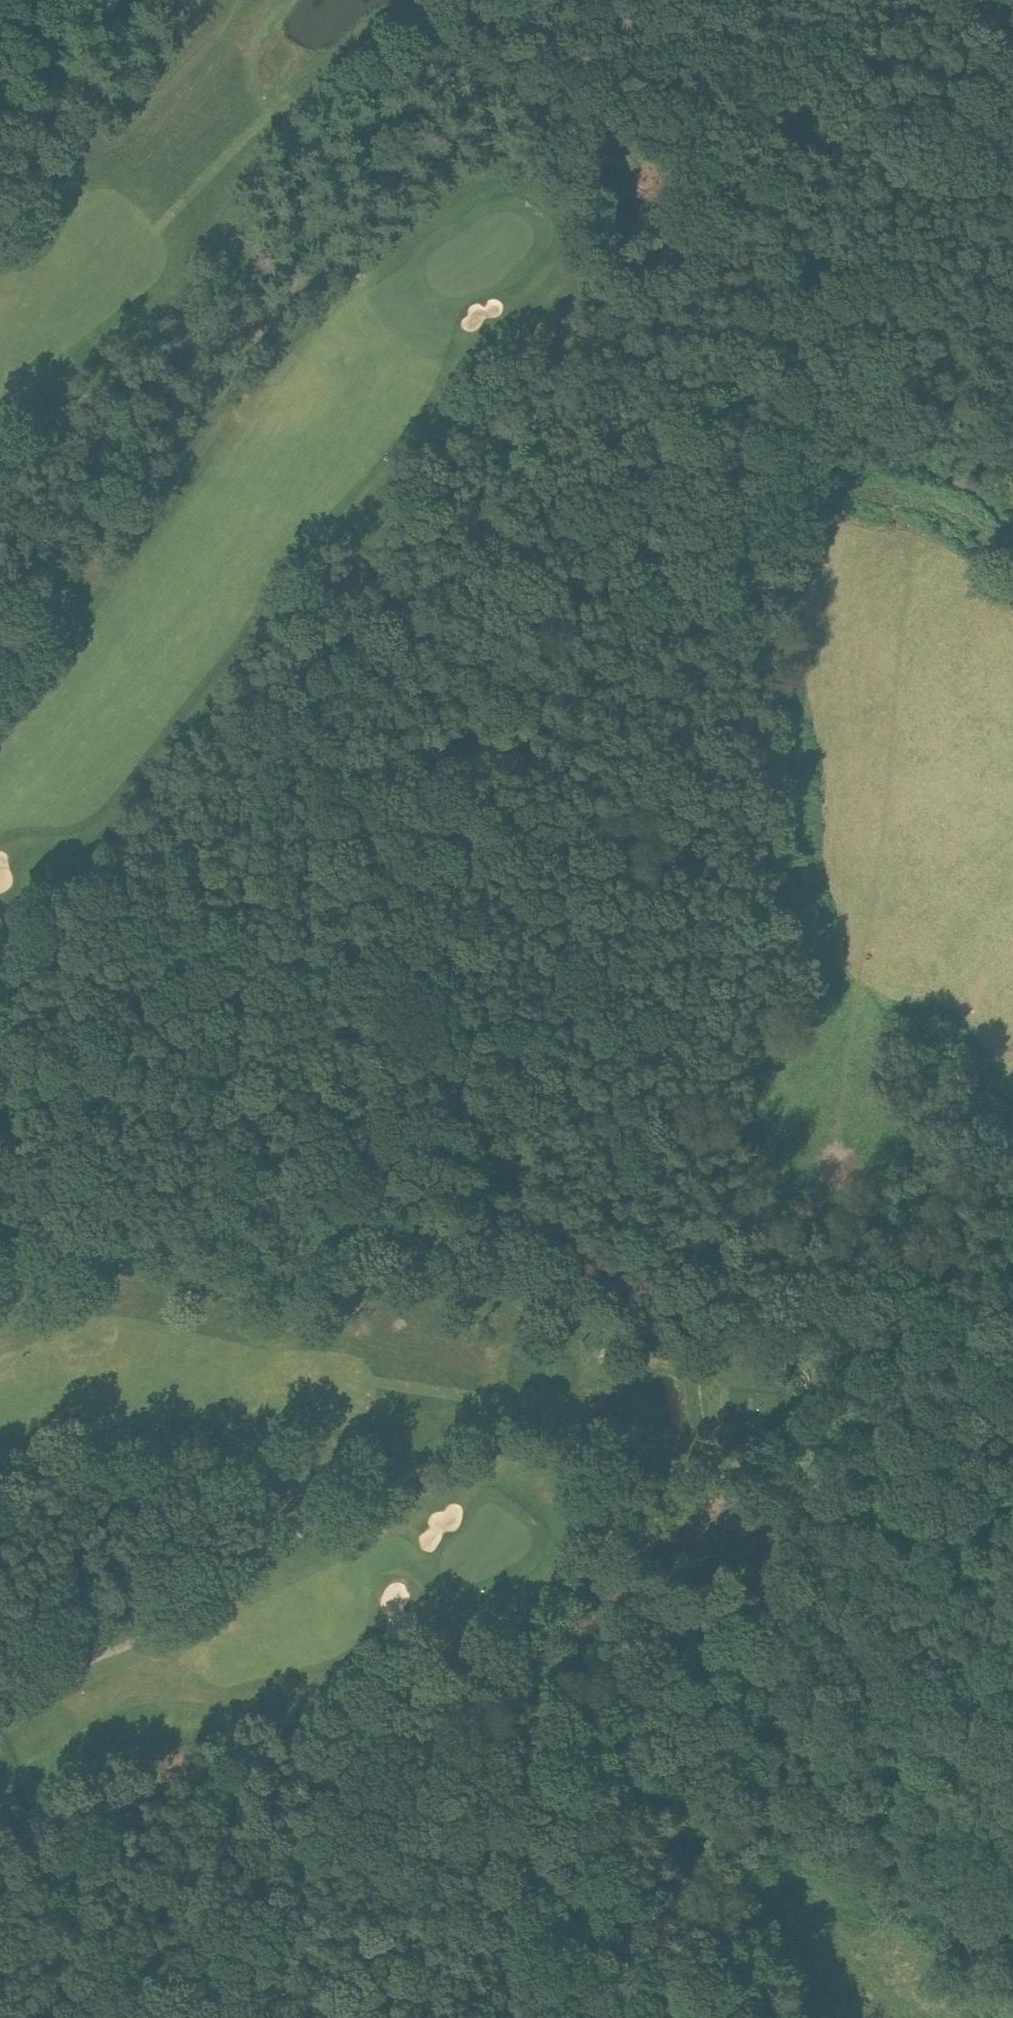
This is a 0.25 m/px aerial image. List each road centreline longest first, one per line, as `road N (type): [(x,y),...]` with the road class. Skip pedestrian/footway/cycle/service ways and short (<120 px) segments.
road 1 (track): [(721,541),(715,594),(753,711),(762,882),(752,928),(691,1060),(687,1126),(703,1184),(785,1312),(850,1465)]
road 2 (track): [(0,1172),(58,1203),(153,1233),(317,1250),(358,1268),(441,1324),(477,1372),(500,1439),(566,1442),(656,1480),(708,1484),(850,1465)]
road 3 (track): [(0,1704),(31,1682),(183,1622),(303,1562),(500,1439)]
road 4 (track): [(1012,1640),(923,1728),(832,1778),(788,1824)]
road 5 (track): [(850,1465),(875,1480),(884,1499),(897,1633),(918,1661),(947,1677),(955,1700)]
road 6 (track): [(0,94),(85,0)]

